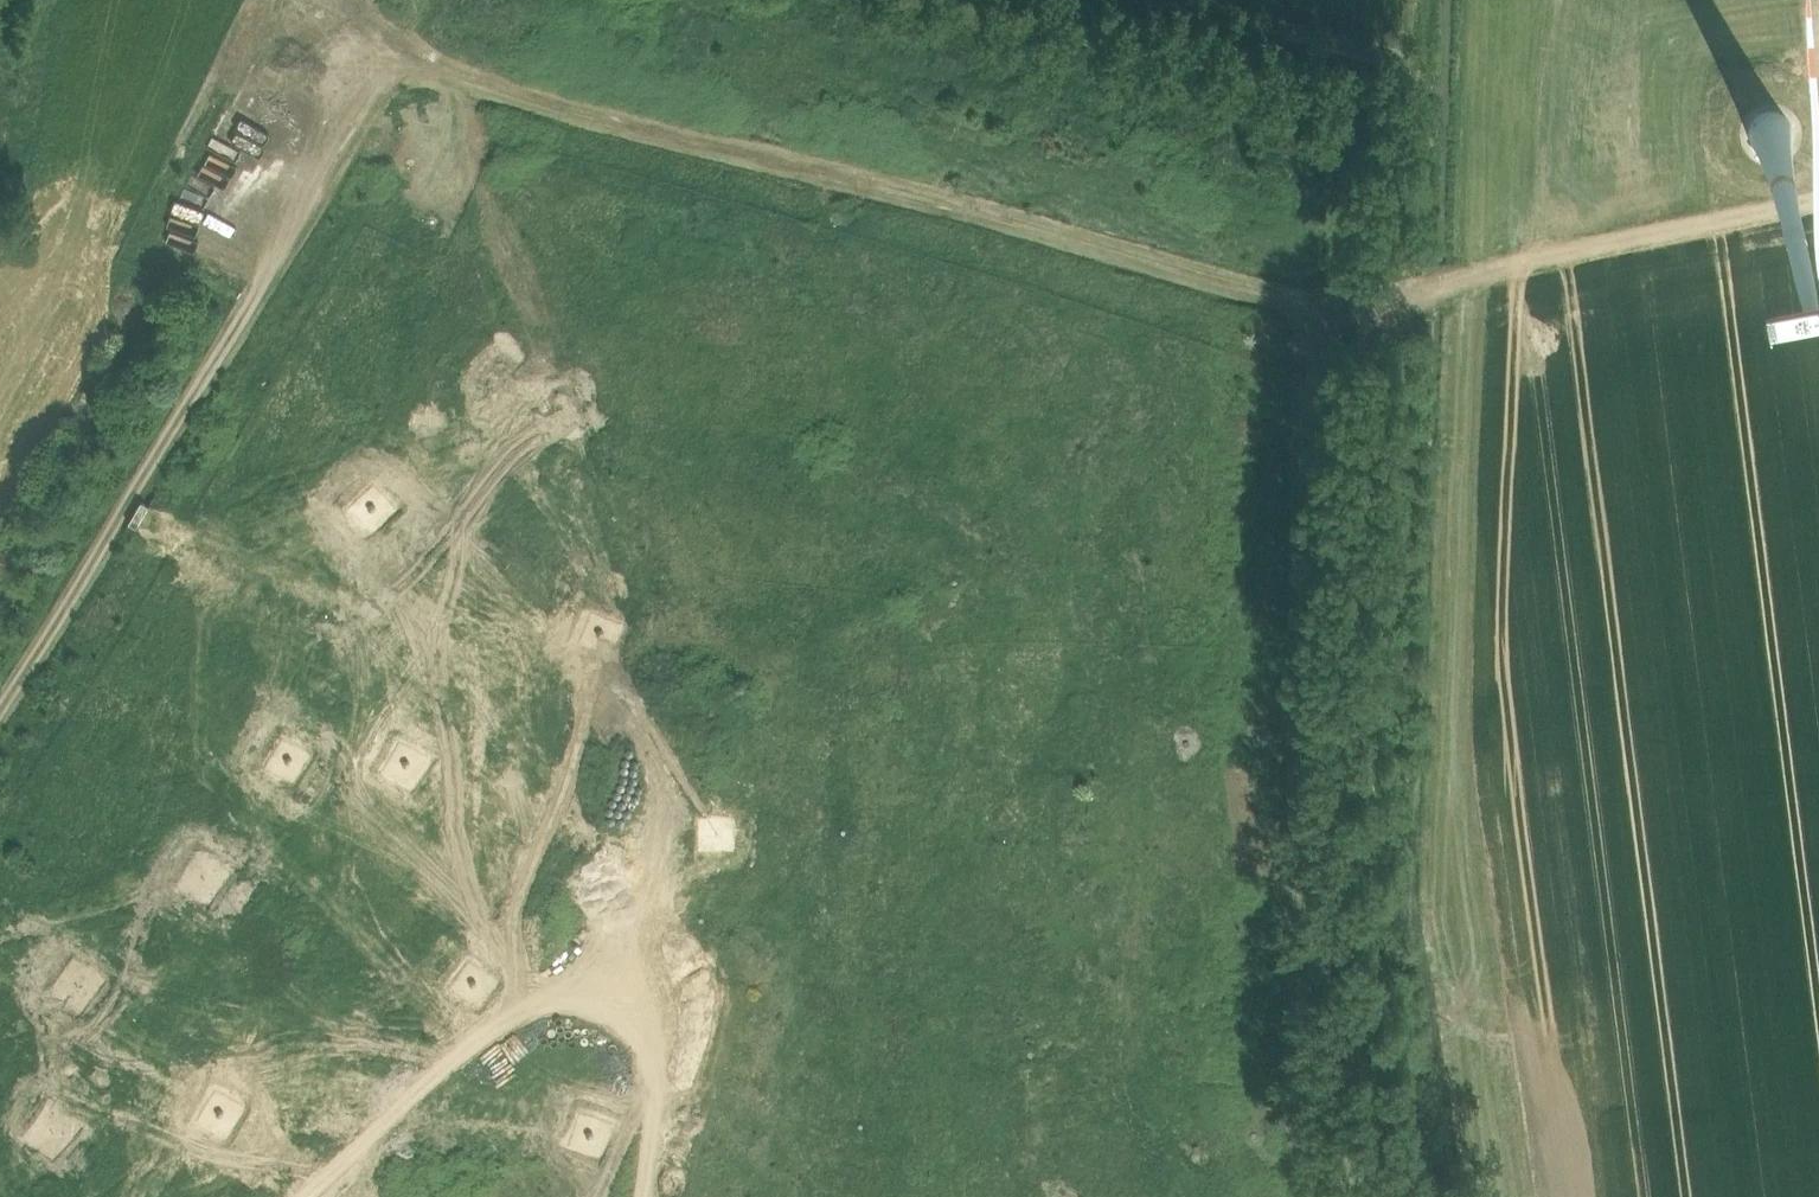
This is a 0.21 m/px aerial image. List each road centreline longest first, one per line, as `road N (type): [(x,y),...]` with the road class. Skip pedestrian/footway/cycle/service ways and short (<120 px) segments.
road 1 (track): [(1263,292),(1375,283),(1818,198)]

